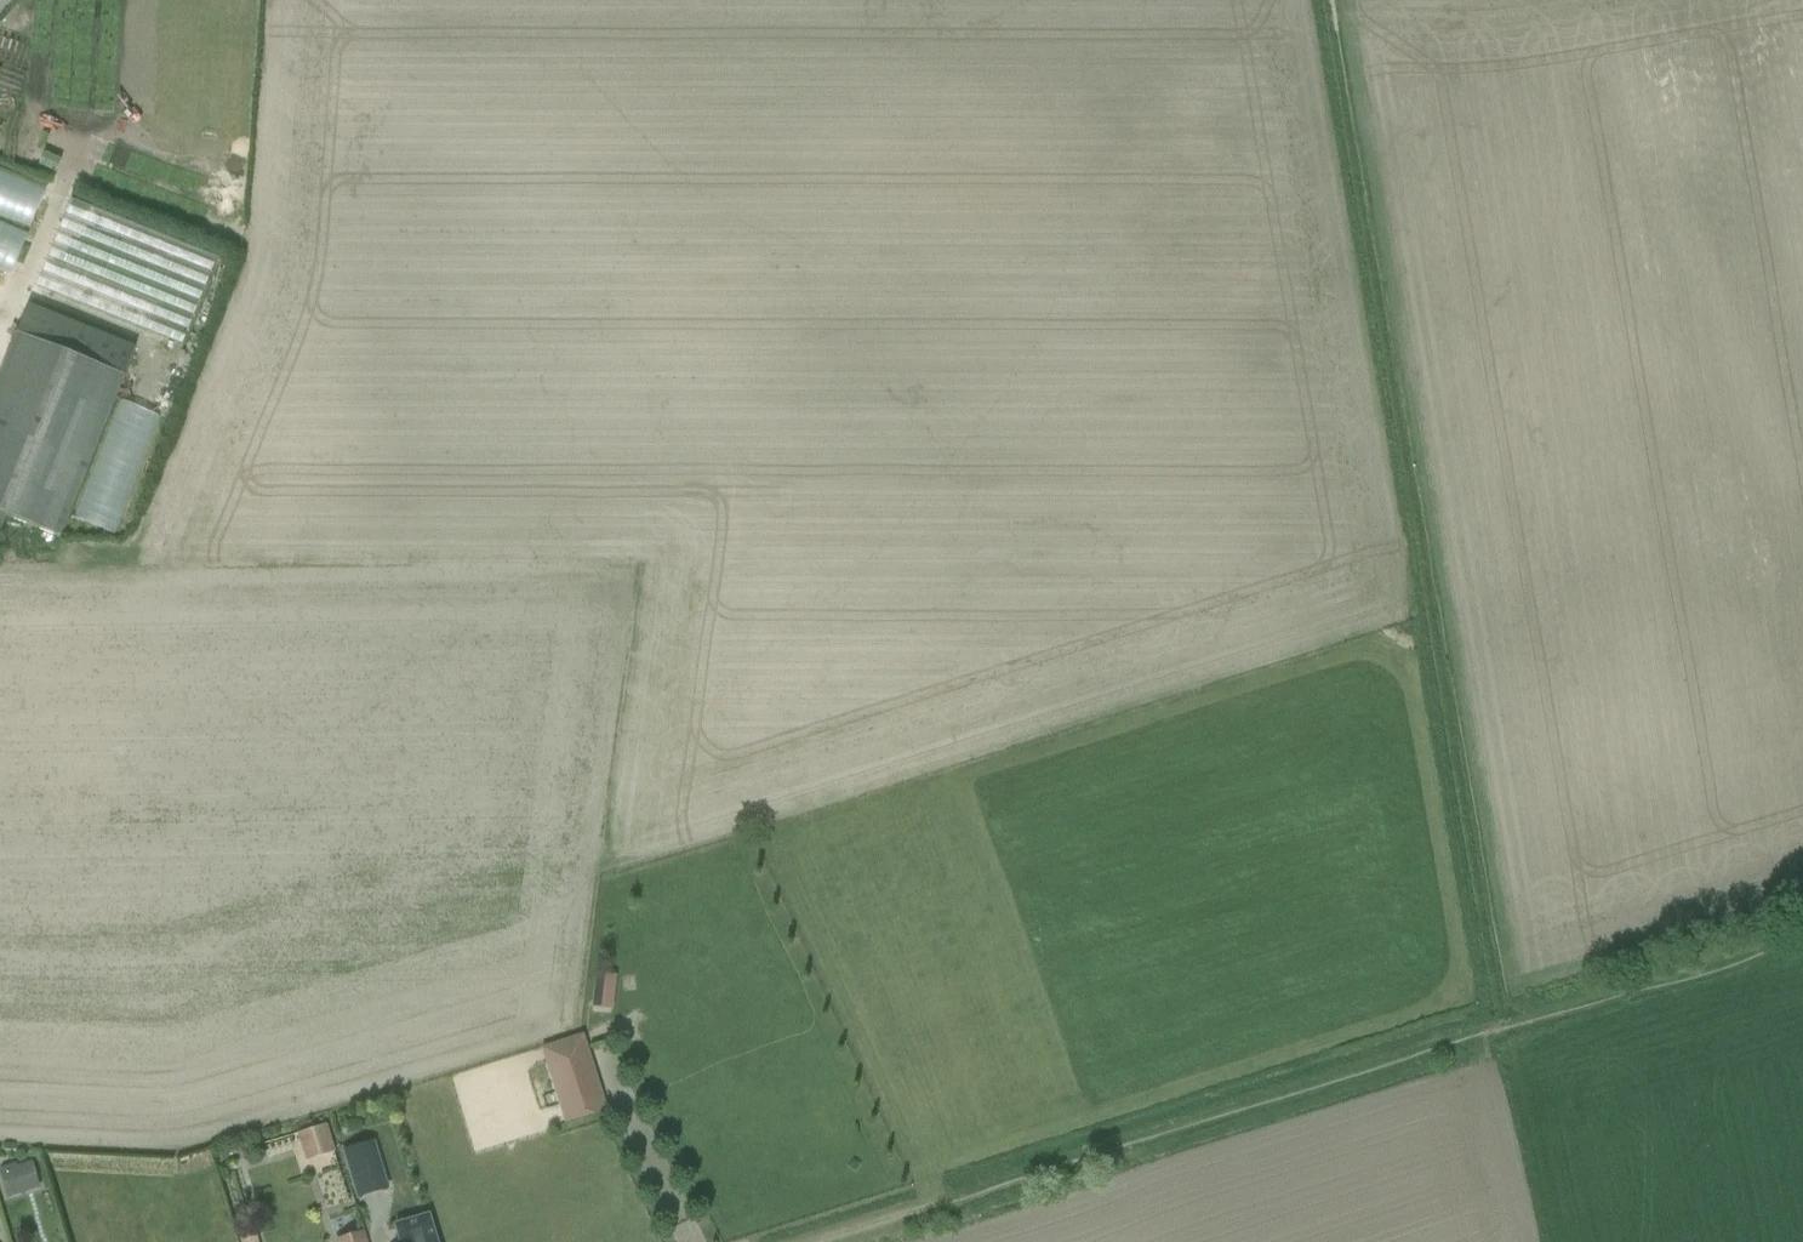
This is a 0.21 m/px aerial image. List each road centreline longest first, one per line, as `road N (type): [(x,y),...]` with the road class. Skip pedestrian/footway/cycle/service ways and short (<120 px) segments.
road 1 (track): [(818,1241),(1802,950)]

